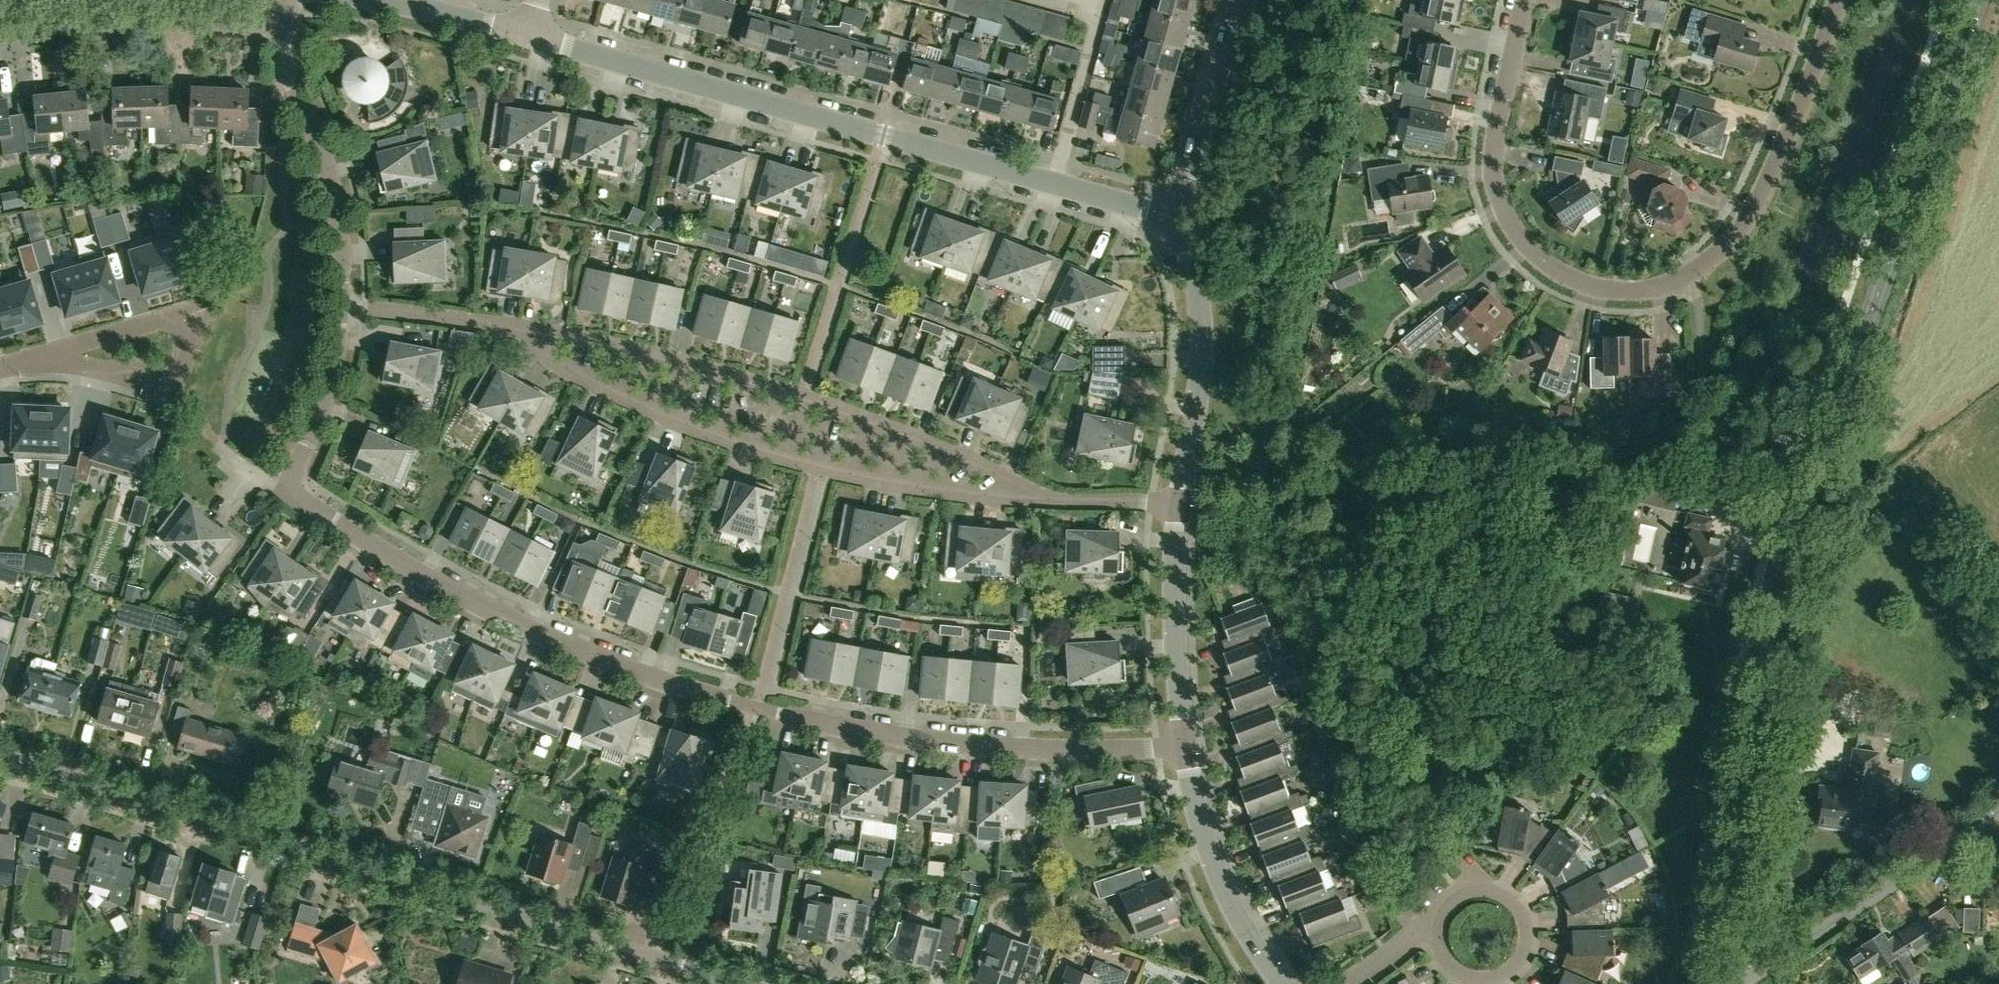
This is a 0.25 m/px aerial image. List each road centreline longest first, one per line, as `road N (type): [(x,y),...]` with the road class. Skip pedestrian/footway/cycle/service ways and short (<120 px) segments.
road 1 (tertiary): [(1726,971),(1752,761),(1790,568),(1977,0)]
road 2 (residential): [(1183,749),(1052,752),(798,722),(533,632),(288,494)]
road 3 (residential): [(750,983),(0,757)]
road 4 (residential): [(1837,0),(1753,210),(1694,269),(1619,291),(1552,269),(1502,209),(1495,138),(1523,0)]
road 5 (residential): [(1173,219),(528,36)]
road 6 (residential): [(1075,501),(1005,501),(819,471),(695,431),(477,322)]
road 7 (residential): [(1075,501),(801,392),(679,354),(566,330),(477,322)]
road 8 (unclassified): [(1726,971),(1783,955),(1998,812)]
road 9 (residential): [(0,366),(199,305),(170,390)]
road 10 (residential): [(1180,499),(1204,345),(1196,278),(1173,219)]
road 11 (residential): [(342,303),(335,195),(279,27)]
road 12 (residential): [(279,27),(133,25),(0,37)]
road 13 (unclassified): [(1286,983),(1258,949),(1207,847),(1183,749)]
road 14 (residential): [(1439,918),(1462,898),(1492,891),(1522,908),(1532,933),(1517,970),(1487,979),(1462,970),(1440,941)]
road 15 (unclassified): [(1183,749),(1180,499)]
road 16 (residential): [(1173,219),(1192,183),(1245,0)]
road 17 (residential): [(288,494),(334,360),(342,303)]
road 18 (residential): [(0,367),(72,364),(170,390)]
road 19 (residential): [(528,36),(373,0)]
road 20 (residential): [(477,322),(342,303)]

